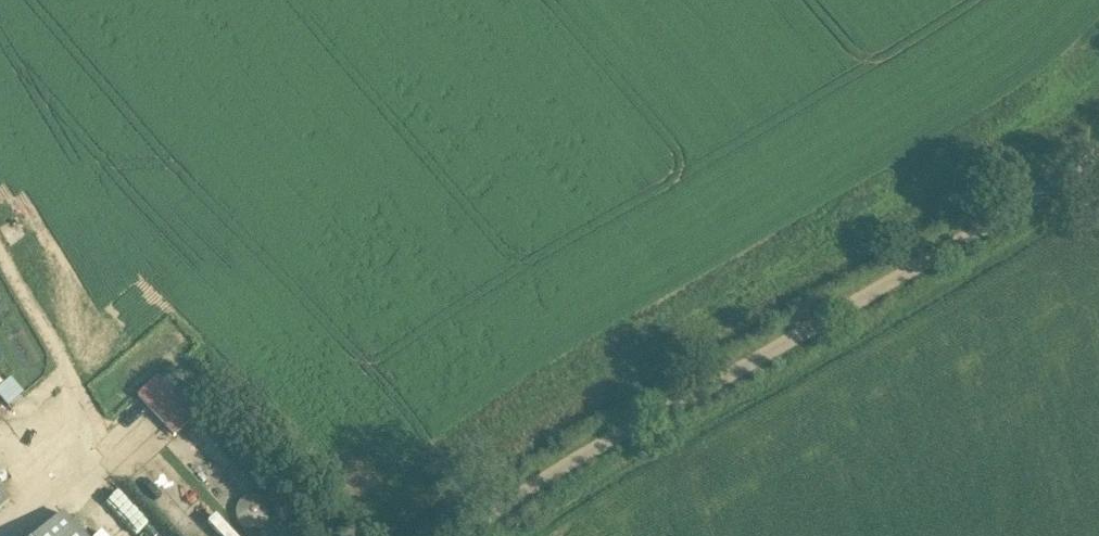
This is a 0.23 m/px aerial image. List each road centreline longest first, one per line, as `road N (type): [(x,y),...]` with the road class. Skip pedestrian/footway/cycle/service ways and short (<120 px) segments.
road 1 (track): [(469,535),(951,249),(1098,151)]
road 2 (track): [(90,417),(0,262)]

